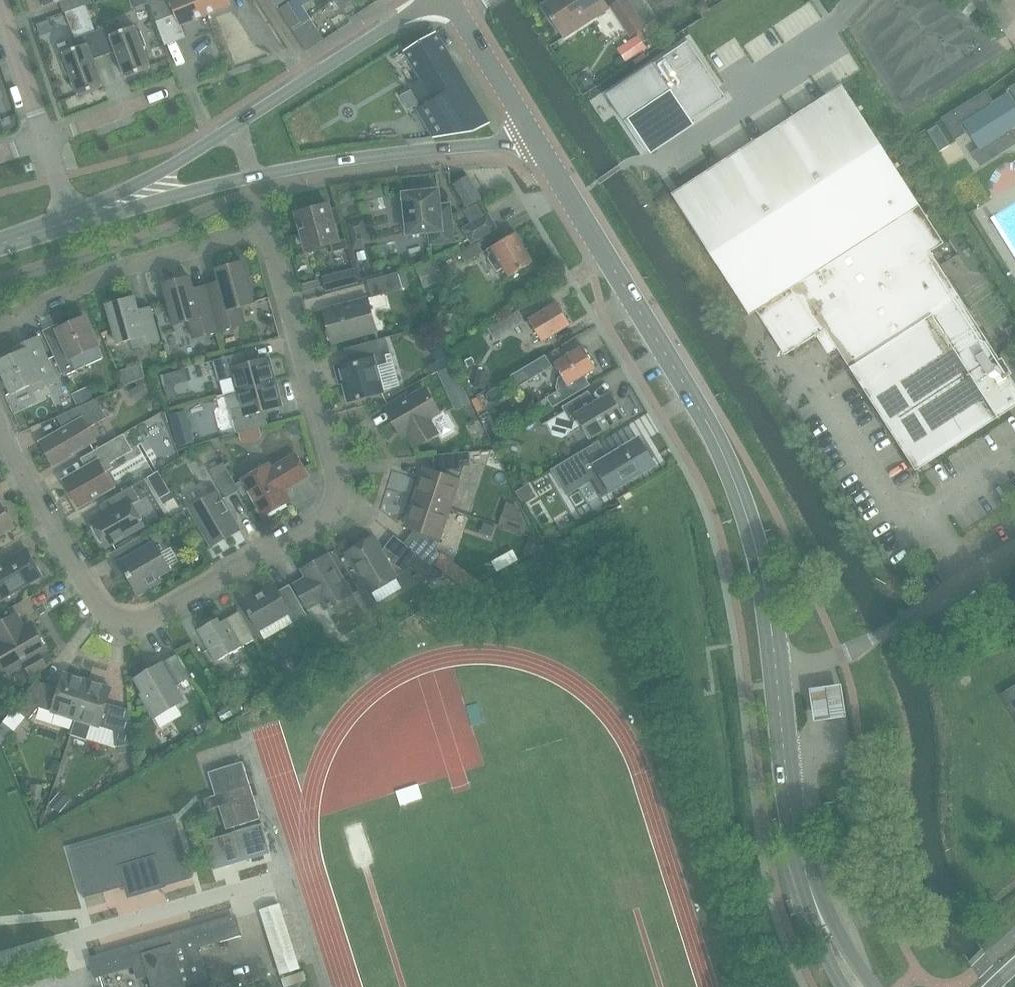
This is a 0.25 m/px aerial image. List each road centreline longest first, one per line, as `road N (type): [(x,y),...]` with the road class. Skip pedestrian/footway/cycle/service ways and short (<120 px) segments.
road 1 (tertiary): [(857,986),(830,939),(792,822),(772,633),(746,511),(689,394),(534,139)]
road 2 (residential): [(0,419),(102,612),(122,624),(145,622),(326,515),(334,483),(254,179)]
road 3 (tertiary): [(254,179),(351,159),(534,139)]
road 4 (tertiary): [(433,0),(239,123)]
road 5 (tertiary): [(239,123),(101,210)]
road 6 (tertiary): [(101,210),(254,179)]
road 7 (tertiary): [(534,139),(458,10)]
road 8 (residential): [(43,138),(0,5)]
road 9 (residential): [(43,138),(172,92)]

